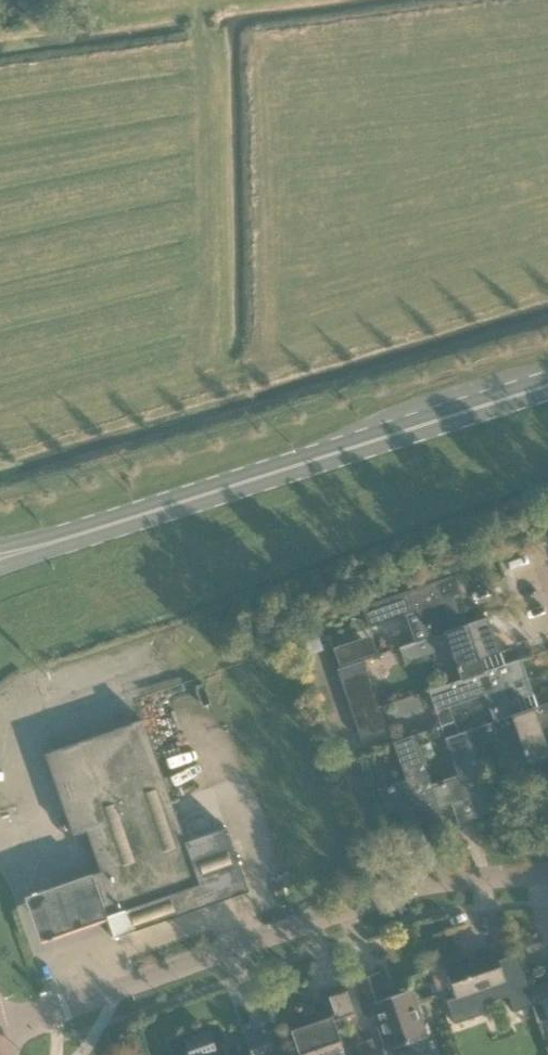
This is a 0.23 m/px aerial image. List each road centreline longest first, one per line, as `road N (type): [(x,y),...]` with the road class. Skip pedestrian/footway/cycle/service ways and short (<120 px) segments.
road 1 (primary): [(45,543),(547,385)]
road 2 (residential): [(64,1005),(435,886),(547,876)]

